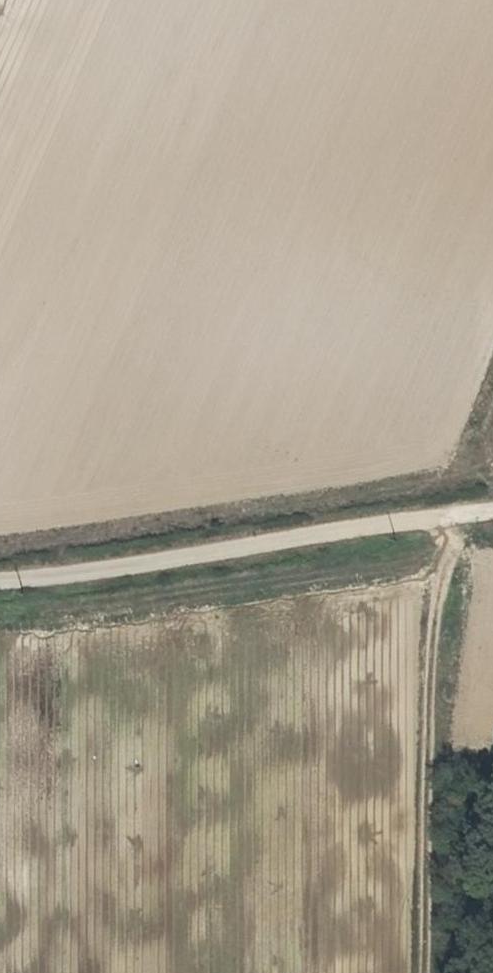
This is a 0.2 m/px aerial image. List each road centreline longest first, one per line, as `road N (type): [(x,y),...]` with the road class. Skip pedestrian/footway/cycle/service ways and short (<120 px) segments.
road 1 (unclassified): [(492,525),(0,587)]

